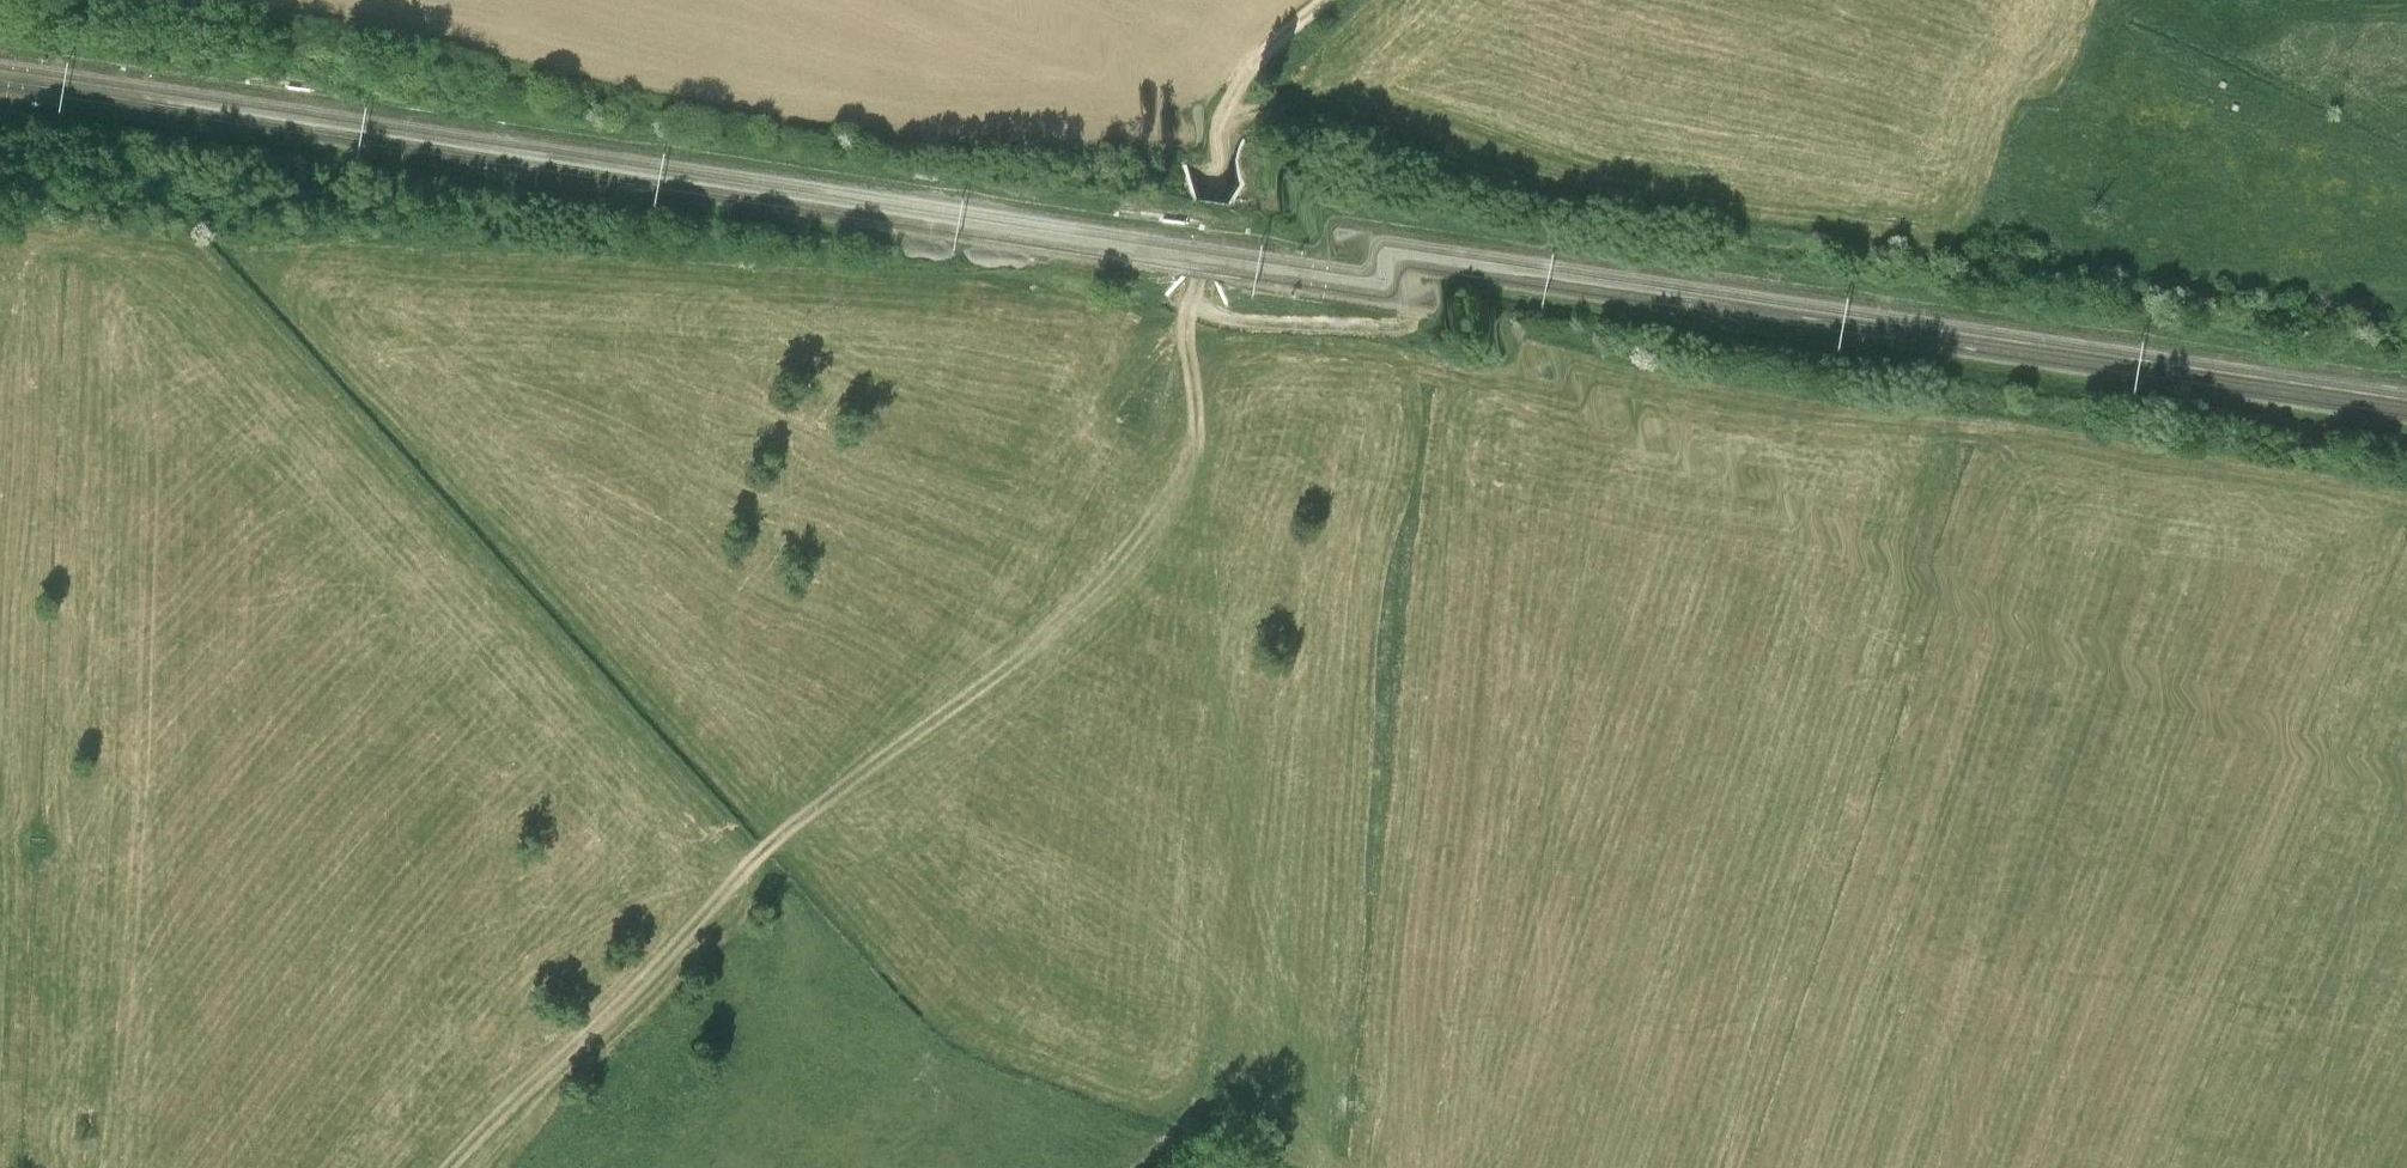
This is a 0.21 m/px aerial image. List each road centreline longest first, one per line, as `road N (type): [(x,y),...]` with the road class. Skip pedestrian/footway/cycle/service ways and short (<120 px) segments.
road 1 (track): [(1371,0),(1258,100),(1230,143),(1210,195),(1192,309)]

